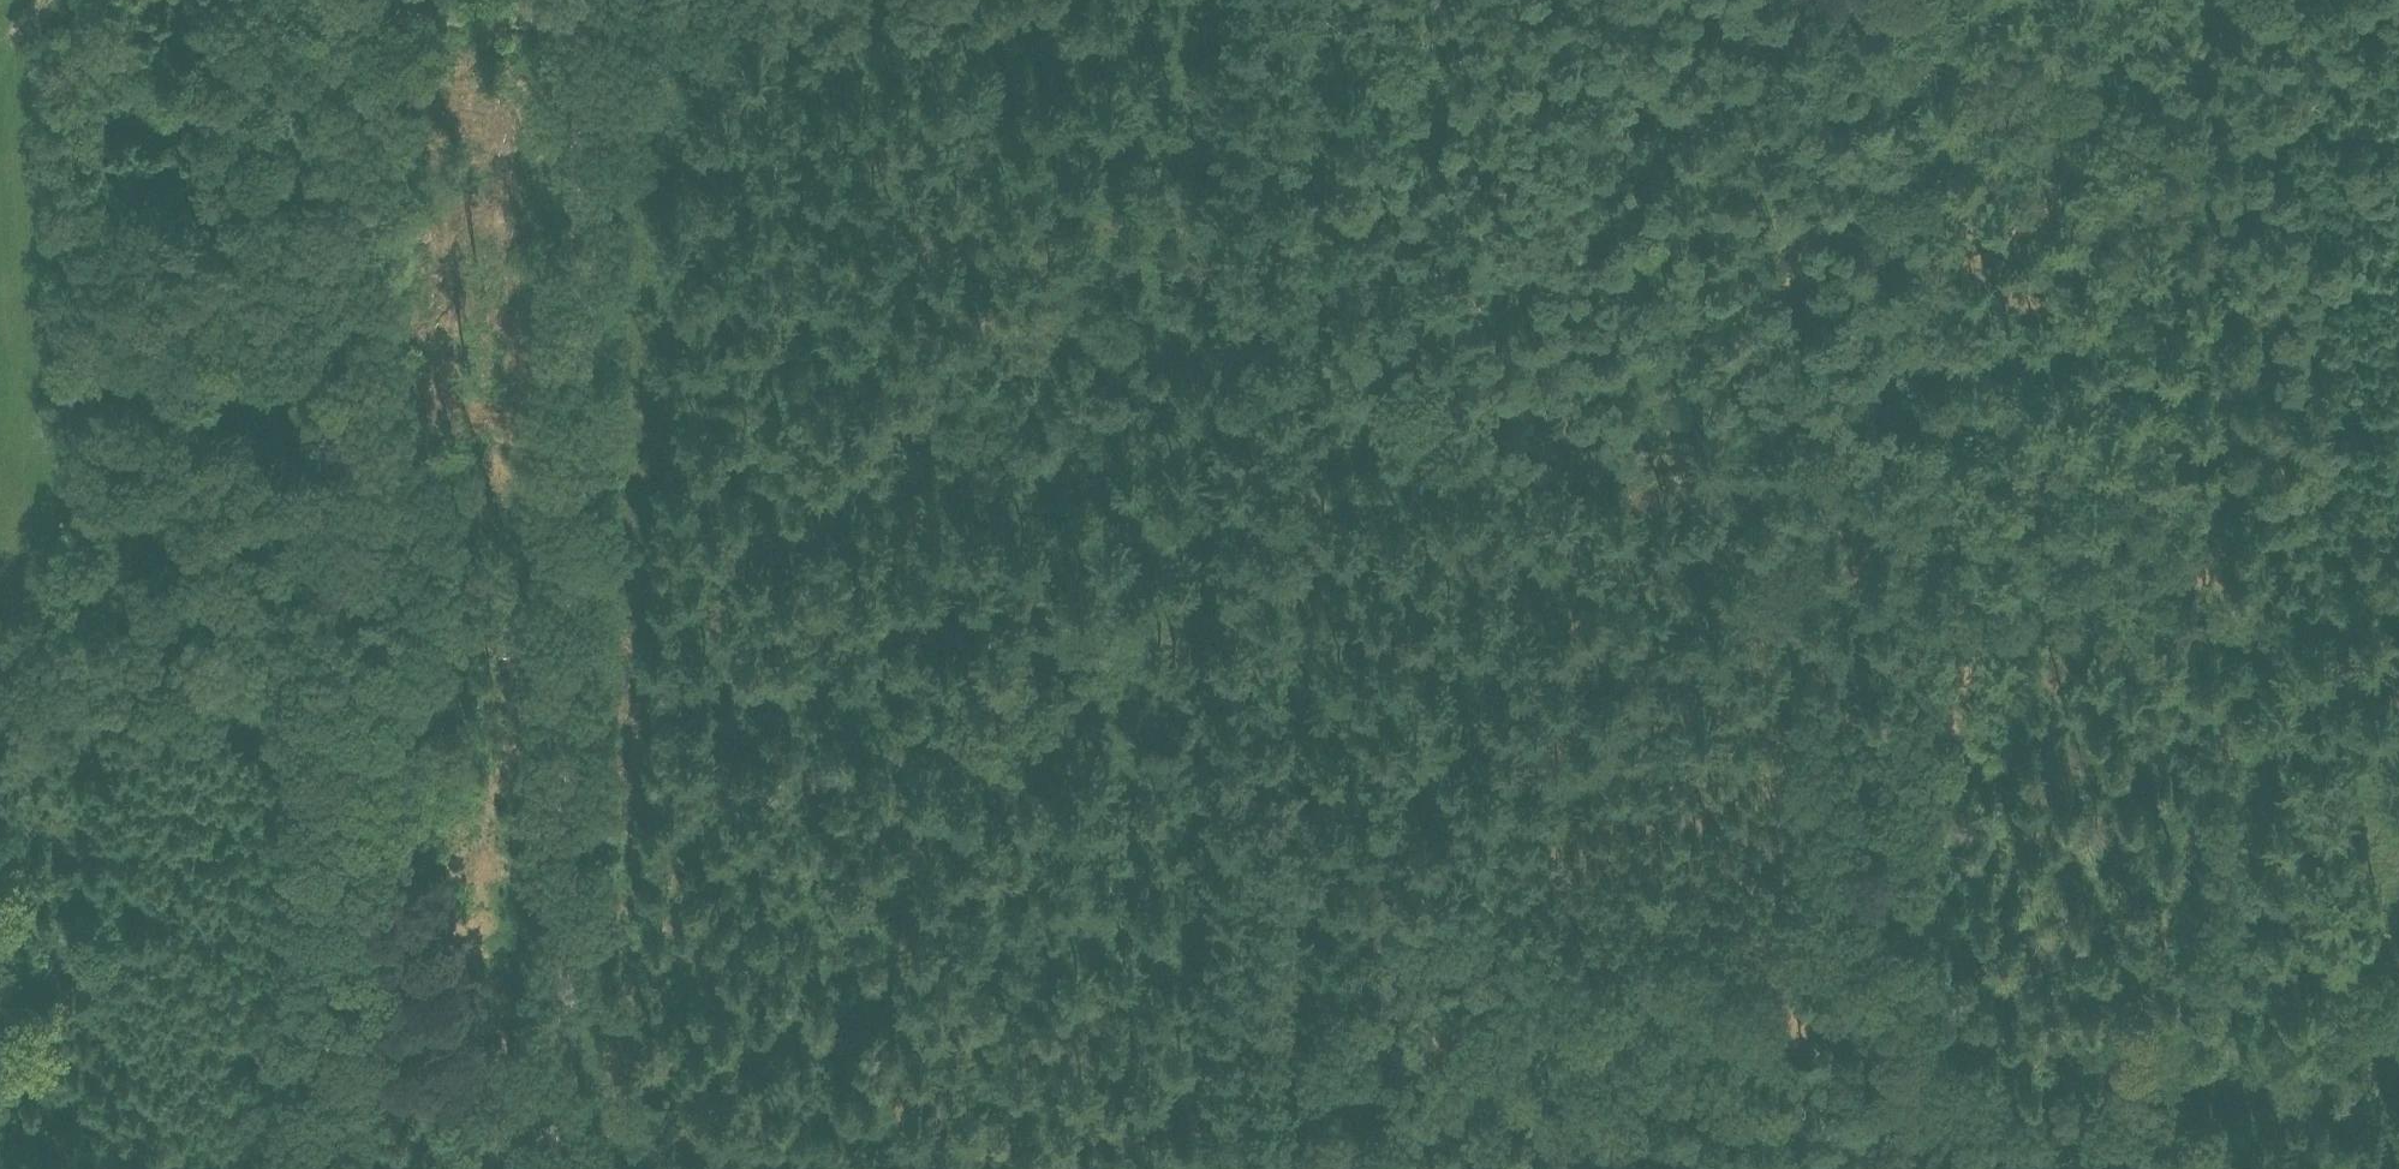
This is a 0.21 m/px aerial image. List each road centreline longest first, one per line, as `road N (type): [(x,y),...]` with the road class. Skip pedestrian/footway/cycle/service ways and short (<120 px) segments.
road 1 (track): [(2228,0),(2215,684),(2179,1168)]
road 2 (tertiary): [(568,1168),(600,0)]
road 3 (track): [(1277,0),(1252,1168)]
road 4 (track): [(912,1168),(936,0)]
road 5 (track): [(1810,465),(1267,450)]
road 6 (track): [(2398,955),(2186,1085)]

